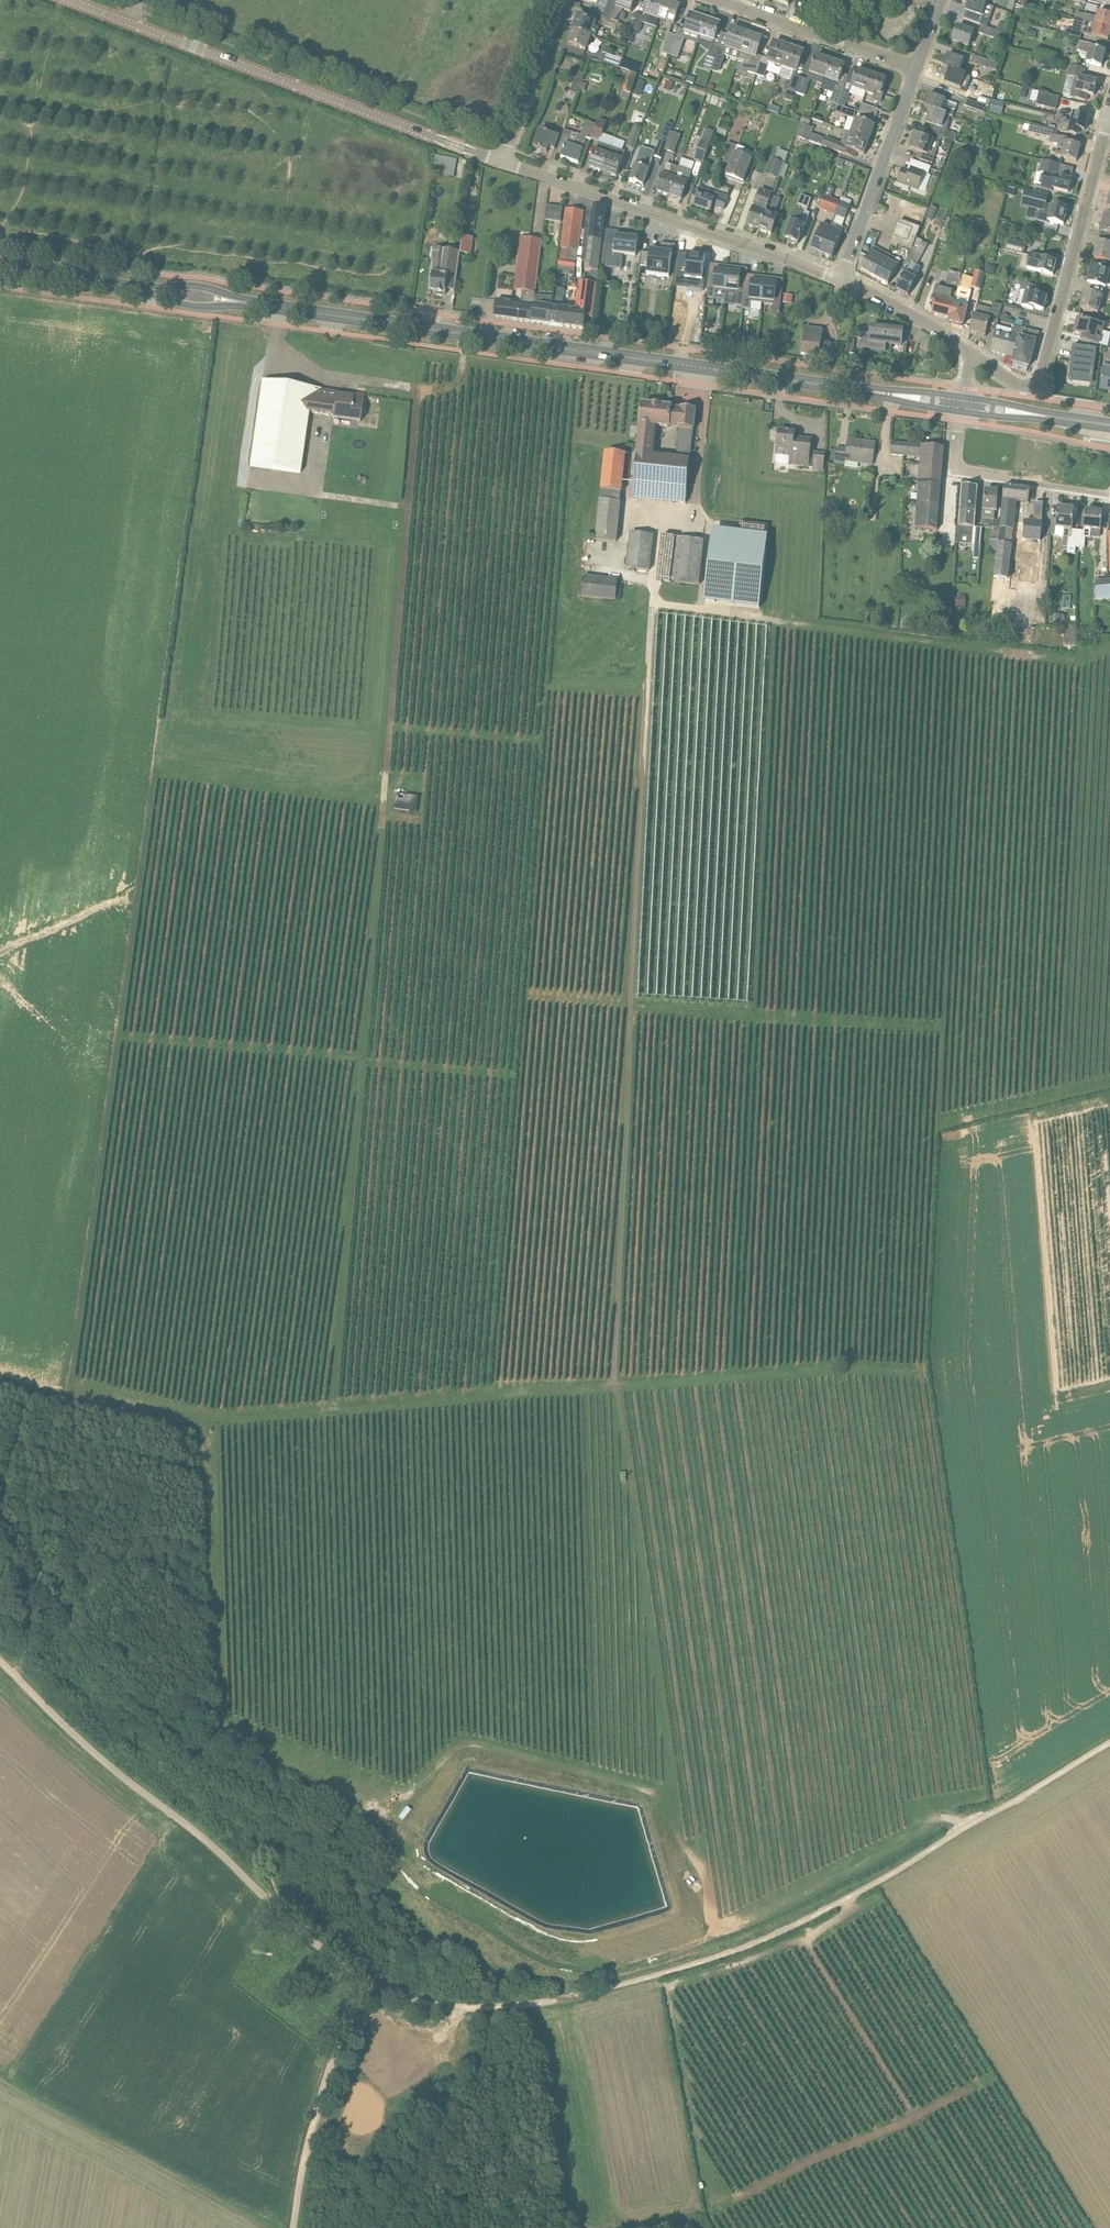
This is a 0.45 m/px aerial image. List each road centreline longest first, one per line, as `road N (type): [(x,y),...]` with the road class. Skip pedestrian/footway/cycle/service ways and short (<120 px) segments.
road 1 (secondary): [(834,386),(0,271)]
road 2 (unclassified): [(370,1983),(416,2002),(496,2008),(586,1995),(715,1957),(866,1888),(1109,1742)]
road 3 (unclassified): [(370,1983),(102,1760),(0,1662)]
road 4 (tertiary): [(507,160),(68,0)]
road 5 (tertiary): [(845,278),(507,160)]
road 6 (track): [(12,1673),(28,1649),(36,1570),(1,1509),(29,1389)]
road 7 (residential): [(1016,384),(1039,380),(1109,127)]
road 8 (unclassified): [(292,2227),(325,2082),(370,1983)]
road 9 (residential): [(845,278),(918,72)]
road 10 (residential): [(918,72),(715,0)]
road 11 (residential): [(507,160),(562,0)]
road 12 (residential): [(1109,491),(953,471)]
road 13 (tertiary): [(971,353),(845,278)]
road 14 (secondary): [(963,398),(834,386)]
road 15 (secondary): [(834,386),(960,411)]
road 16 (secondary): [(960,411),(1085,422)]
road 17 (secondary): [(1085,422),(963,398)]

